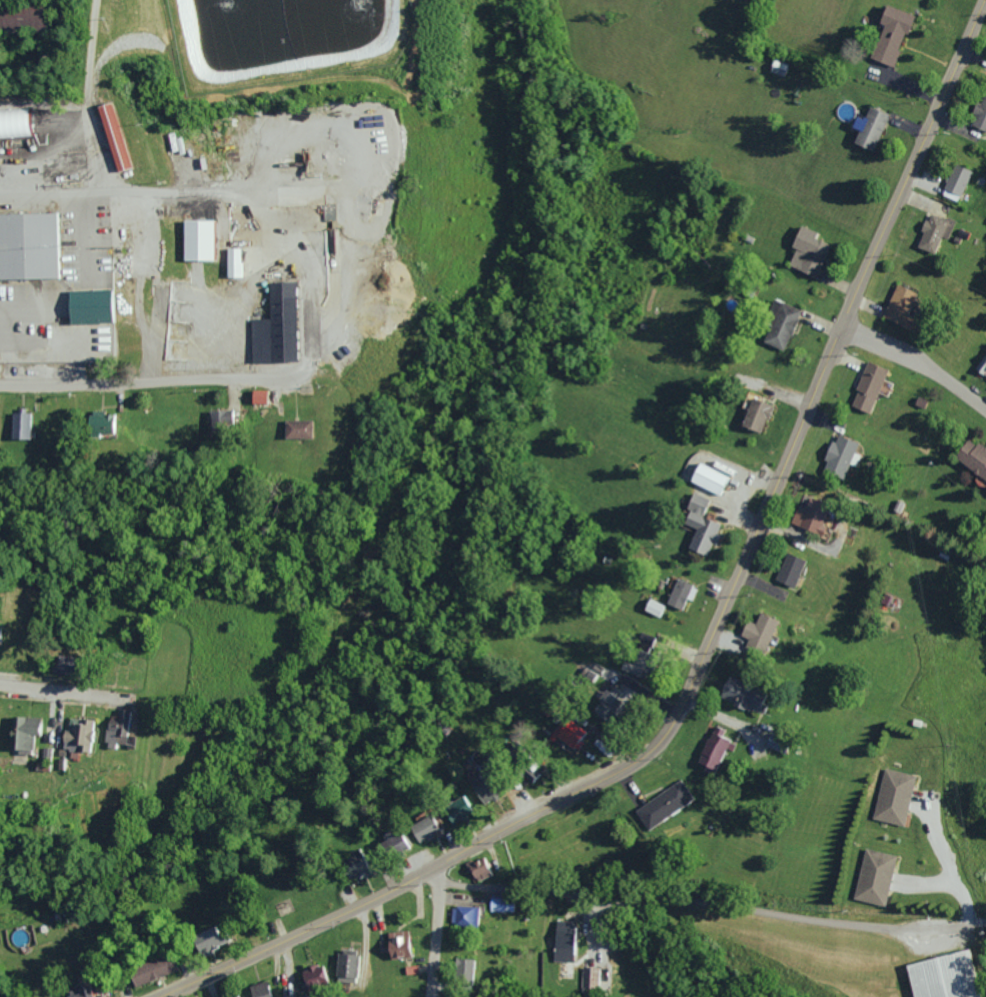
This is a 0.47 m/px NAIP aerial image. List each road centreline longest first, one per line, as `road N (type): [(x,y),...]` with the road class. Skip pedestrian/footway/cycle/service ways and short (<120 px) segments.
road 1 (secondary): [(985,0),(664,736),(614,774),(381,896),(160,996)]
road 2 (residential): [(436,878),(872,925)]
road 3 (residential): [(0,381),(296,372)]
road 4 (residential): [(841,327),(933,368),(985,408)]
road 5 (residential): [(441,862),(427,996)]

